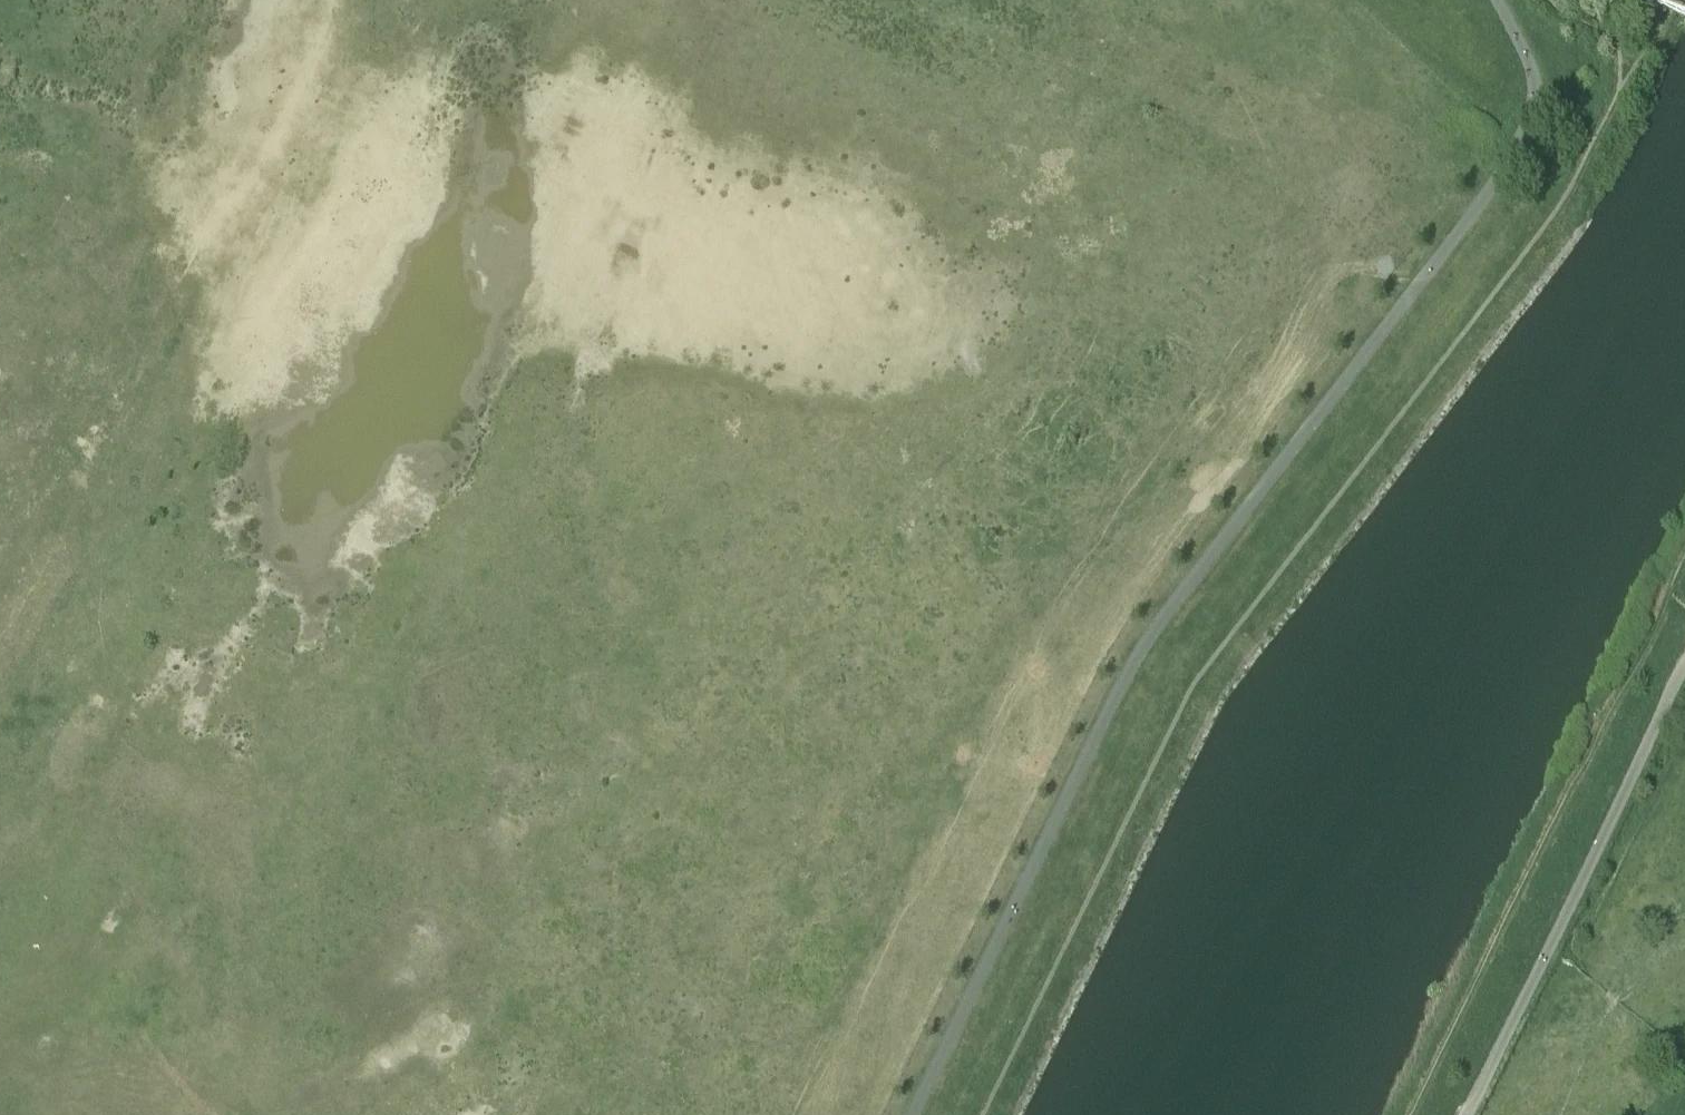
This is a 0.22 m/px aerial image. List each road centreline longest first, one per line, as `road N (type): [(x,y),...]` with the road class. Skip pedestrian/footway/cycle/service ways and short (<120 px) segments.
road 1 (unclassified): [(1472,1114),(1684,674)]

